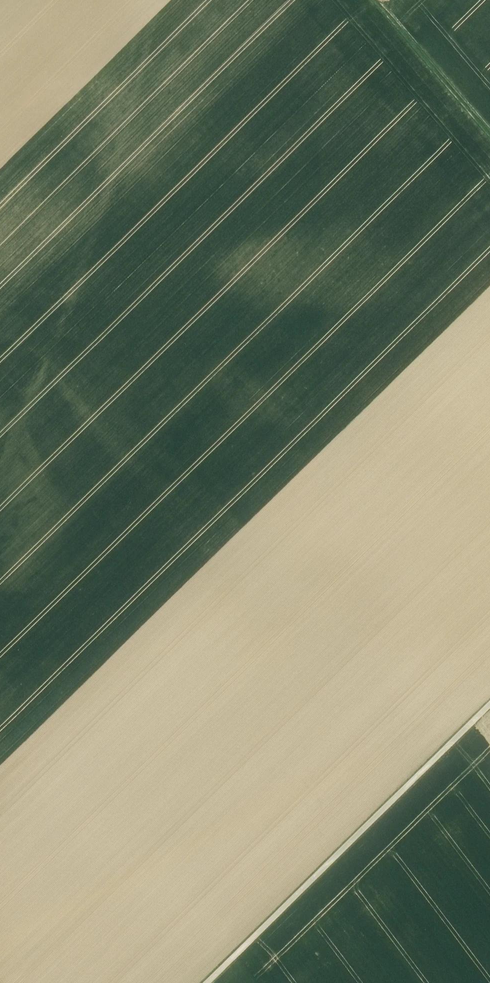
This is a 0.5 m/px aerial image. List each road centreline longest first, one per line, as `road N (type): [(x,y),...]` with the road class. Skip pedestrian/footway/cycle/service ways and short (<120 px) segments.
road 1 (track): [(489,705),(207,982)]
road 2 (track): [(489,132),(378,0)]

